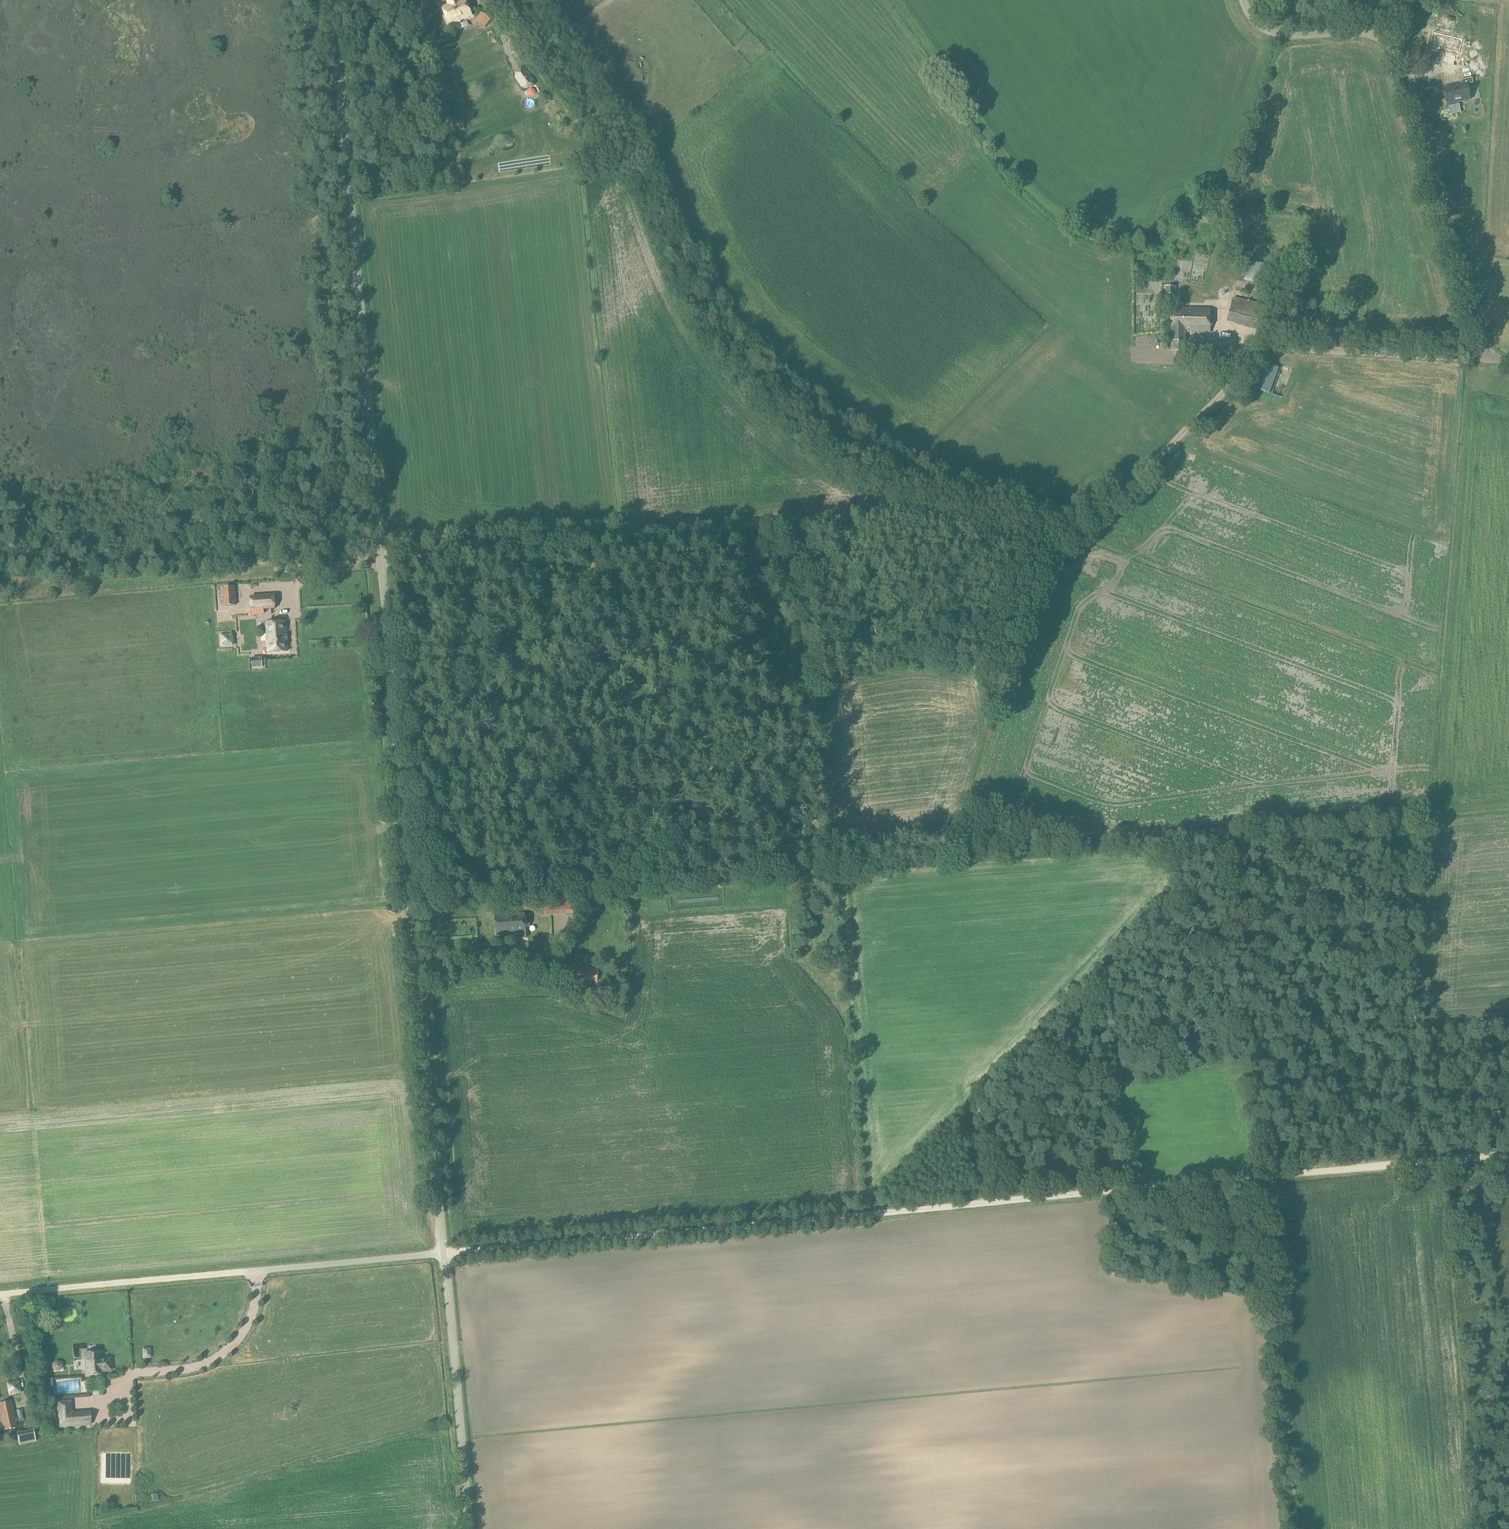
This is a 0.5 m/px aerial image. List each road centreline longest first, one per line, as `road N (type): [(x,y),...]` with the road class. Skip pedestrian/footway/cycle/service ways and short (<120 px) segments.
road 1 (unclassified): [(471,1528),(392,554),(335,0)]
road 2 (track): [(446,1252),(1508,1154)]
road 3 (track): [(392,554),(868,509),(1055,554),(1094,531),(1250,353),(1282,346)]
road 4 (unclassified): [(1488,356),(1413,86),(1391,43),(1273,30),(1248,0)]
road 5 (track): [(446,1252),(0,1294)]
road 6 (unclassified): [(1282,346),(1488,356)]

